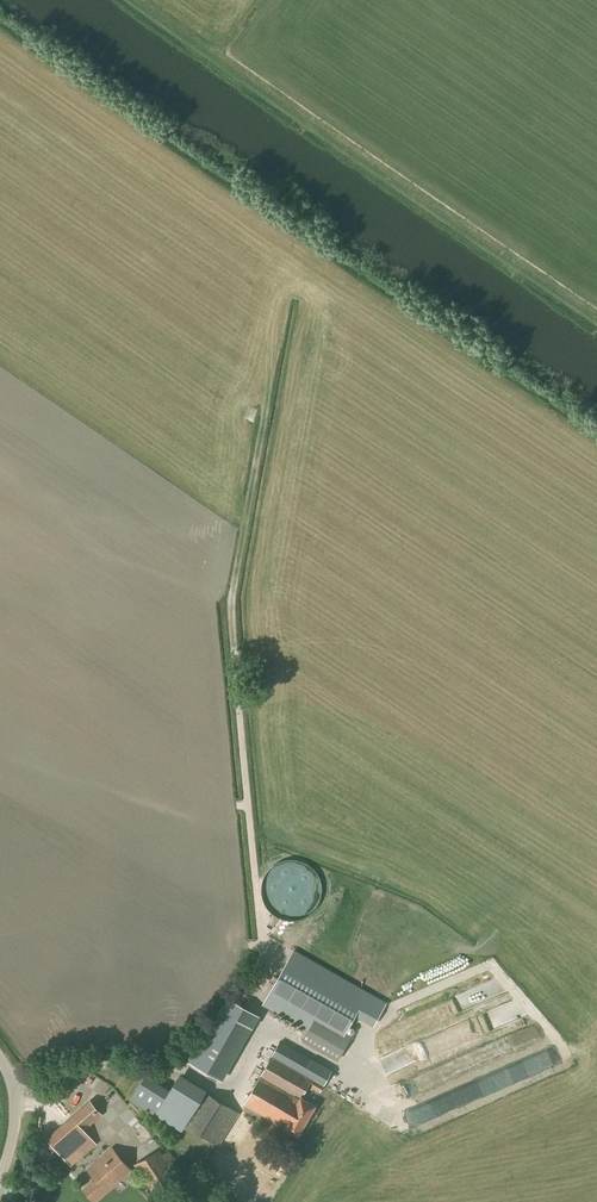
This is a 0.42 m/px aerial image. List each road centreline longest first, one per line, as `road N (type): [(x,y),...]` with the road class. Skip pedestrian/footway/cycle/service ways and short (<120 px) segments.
road 1 (track): [(125,0),(596,326)]
road 2 (unclassified): [(0,1178),(15,1116),(0,1058)]

